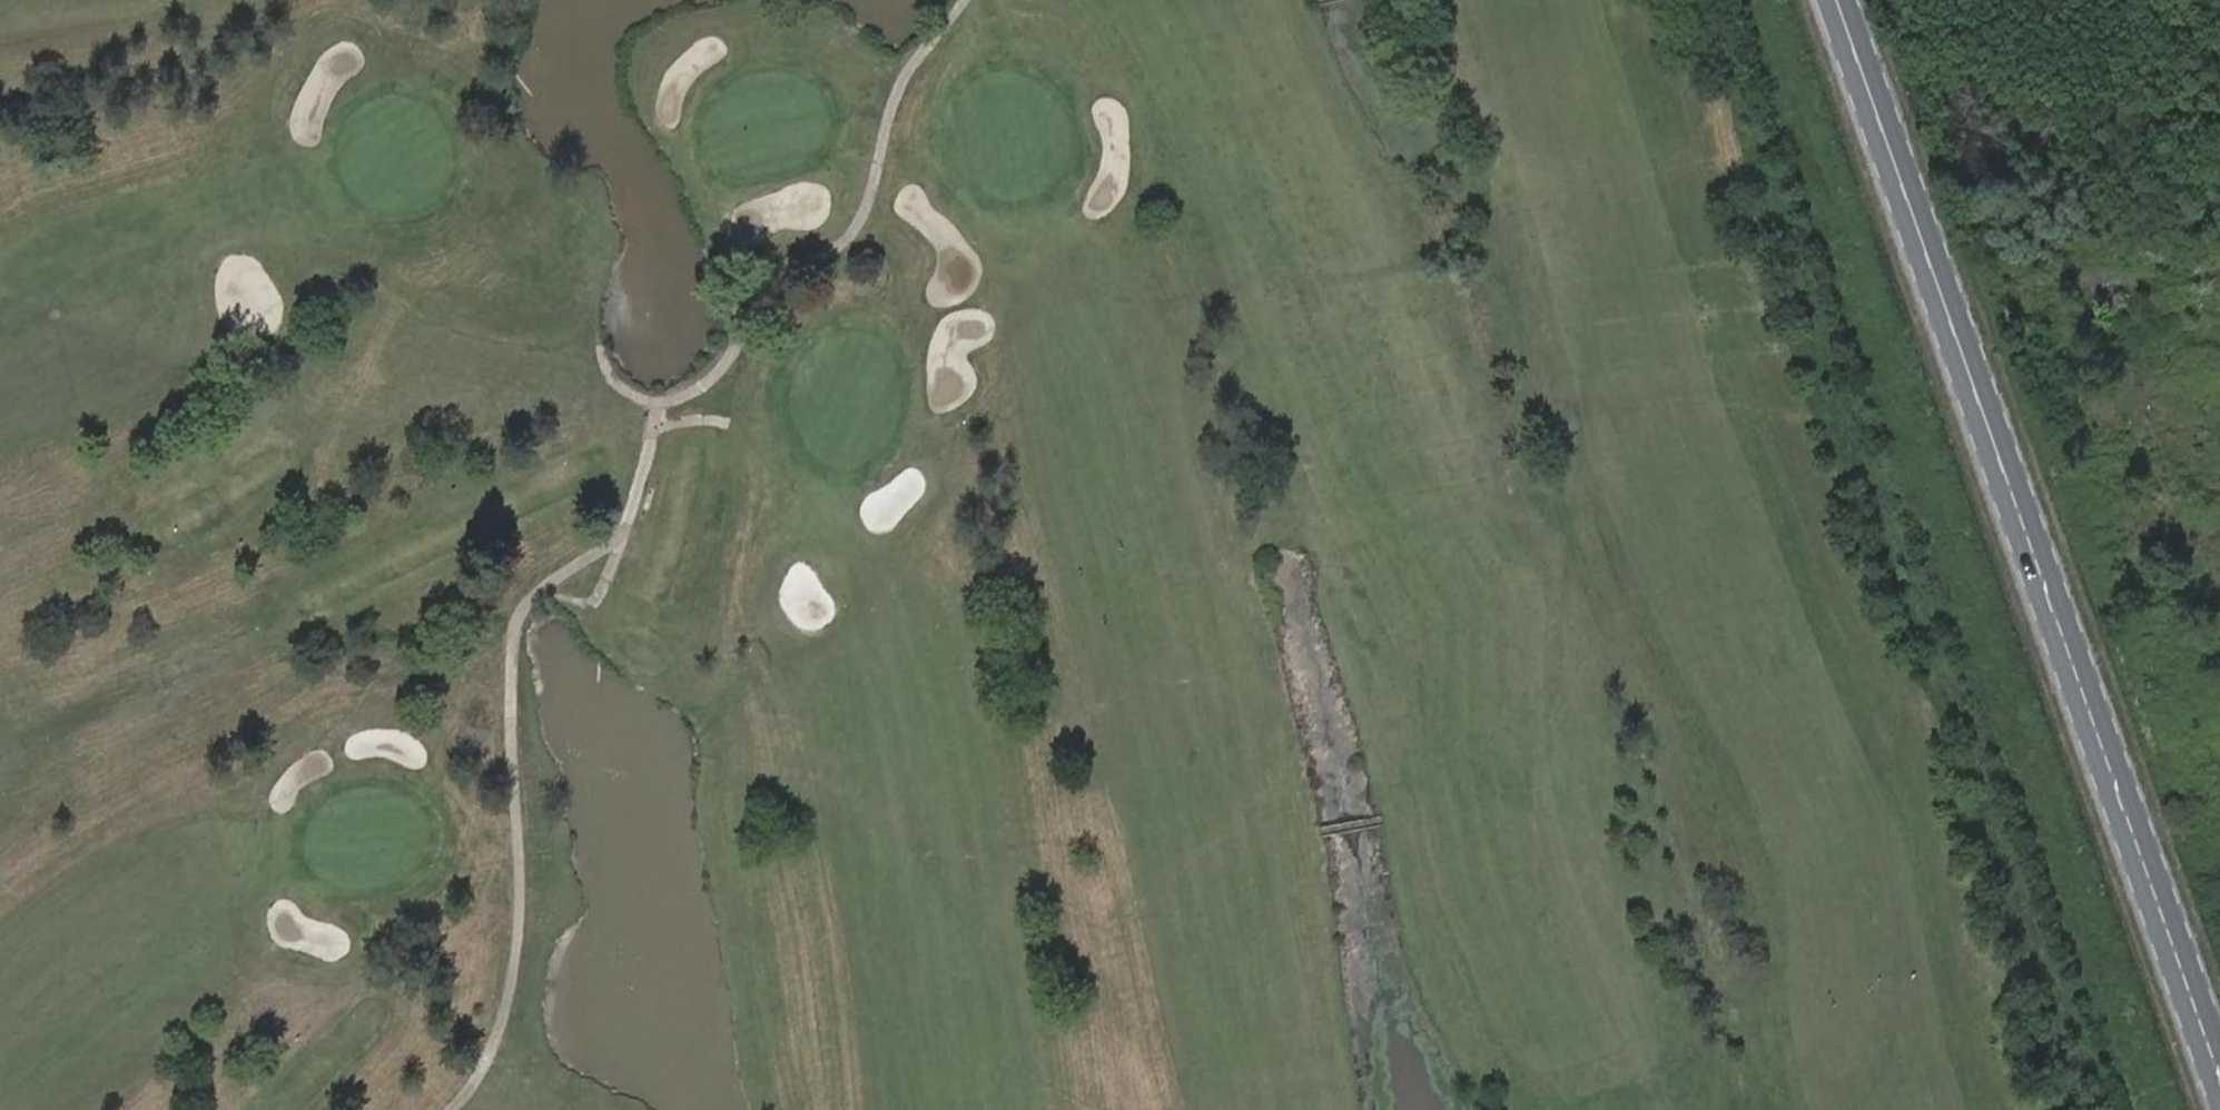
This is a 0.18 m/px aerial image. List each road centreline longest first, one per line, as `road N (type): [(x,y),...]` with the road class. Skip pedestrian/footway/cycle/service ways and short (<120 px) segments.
road 1 (secondary): [(2219,1055),(1844,0)]

